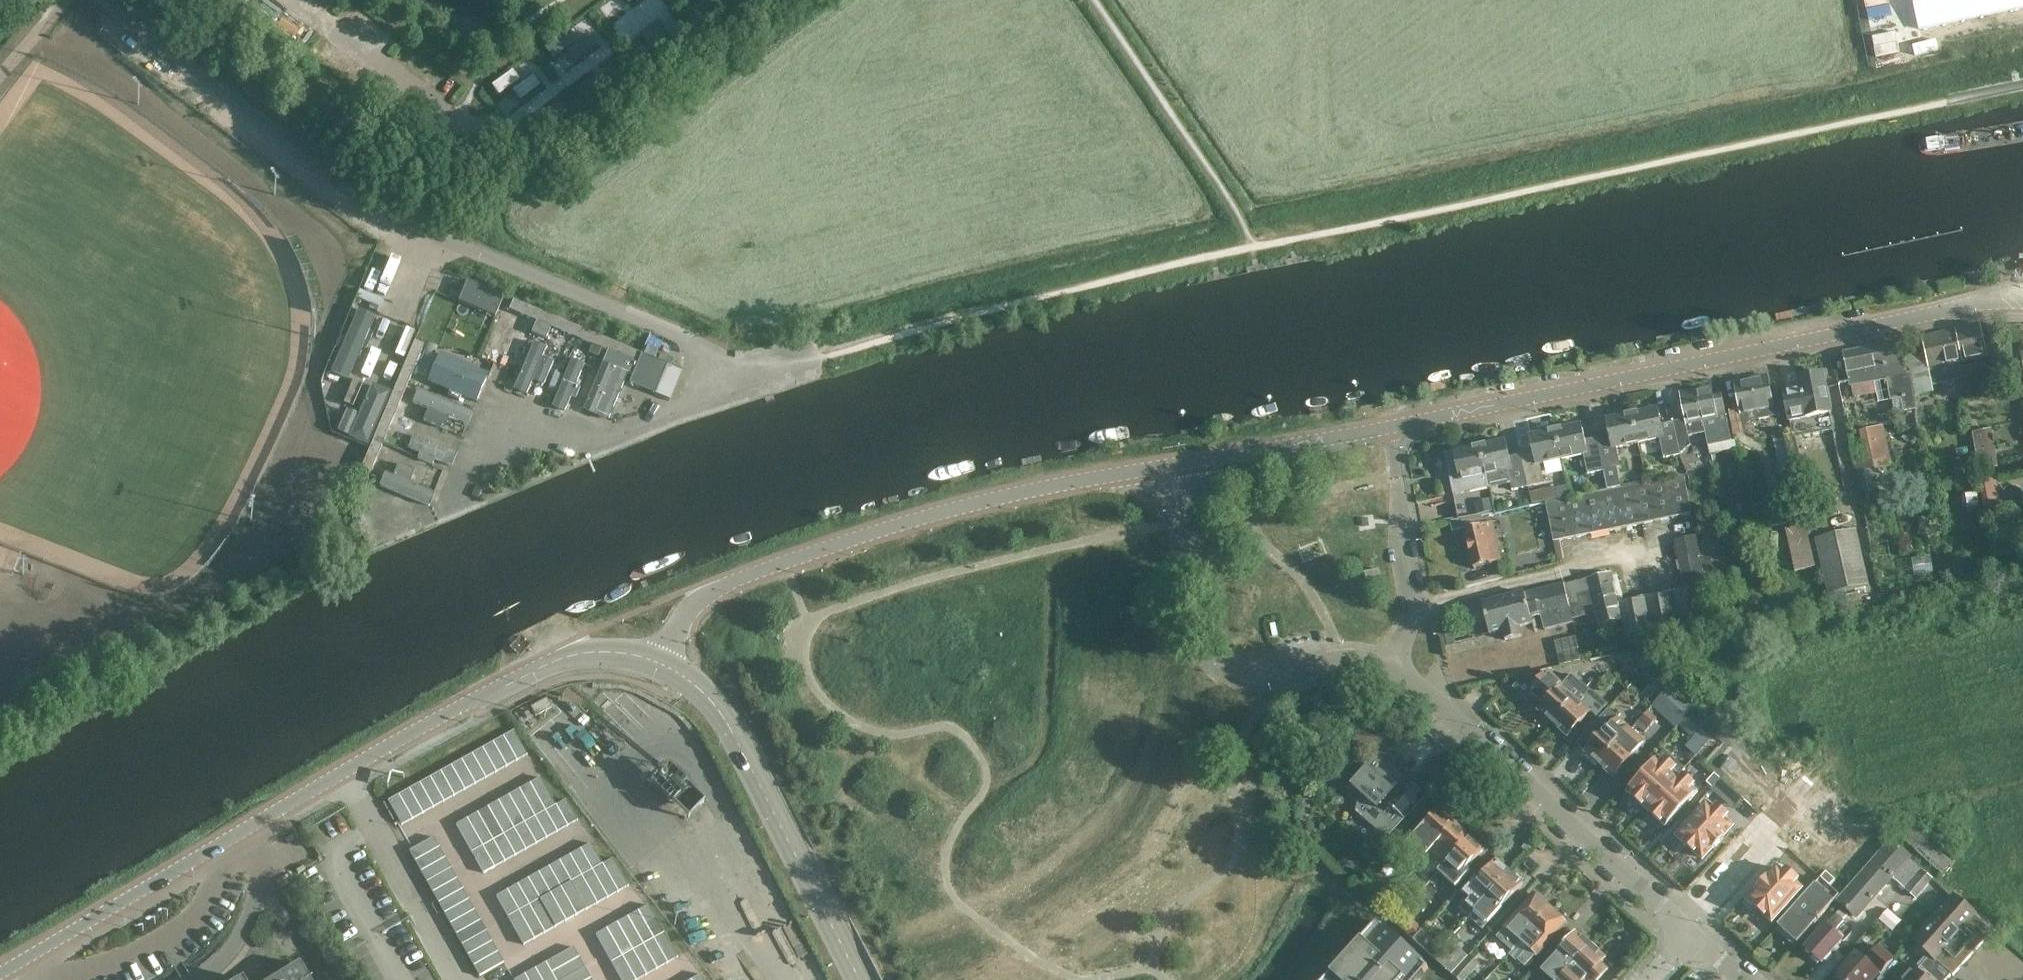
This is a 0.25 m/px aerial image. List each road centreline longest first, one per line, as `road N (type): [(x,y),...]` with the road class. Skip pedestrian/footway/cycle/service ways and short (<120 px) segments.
road 1 (tertiary): [(1176,466),(2022,300)]
road 2 (residential): [(818,359),(721,387),(700,347),(425,231),(340,183),(108,0)]
road 3 (tertiary): [(0,974),(348,772),(564,659),(606,653),(668,663)]
road 4 (tertiary): [(1176,466),(1003,498),(733,580),(690,607),(668,663)]
road 5 (residential): [(1690,939),(1442,705),(1390,669)]
road 6 (tertiary): [(668,663),(718,705),(862,979)]
road 7 (residential): [(1390,669),(1347,660),(1266,674),(1236,664),(1210,641),(1176,466)]
road 8 (residential): [(1390,669),(1412,601),(1398,480)]

